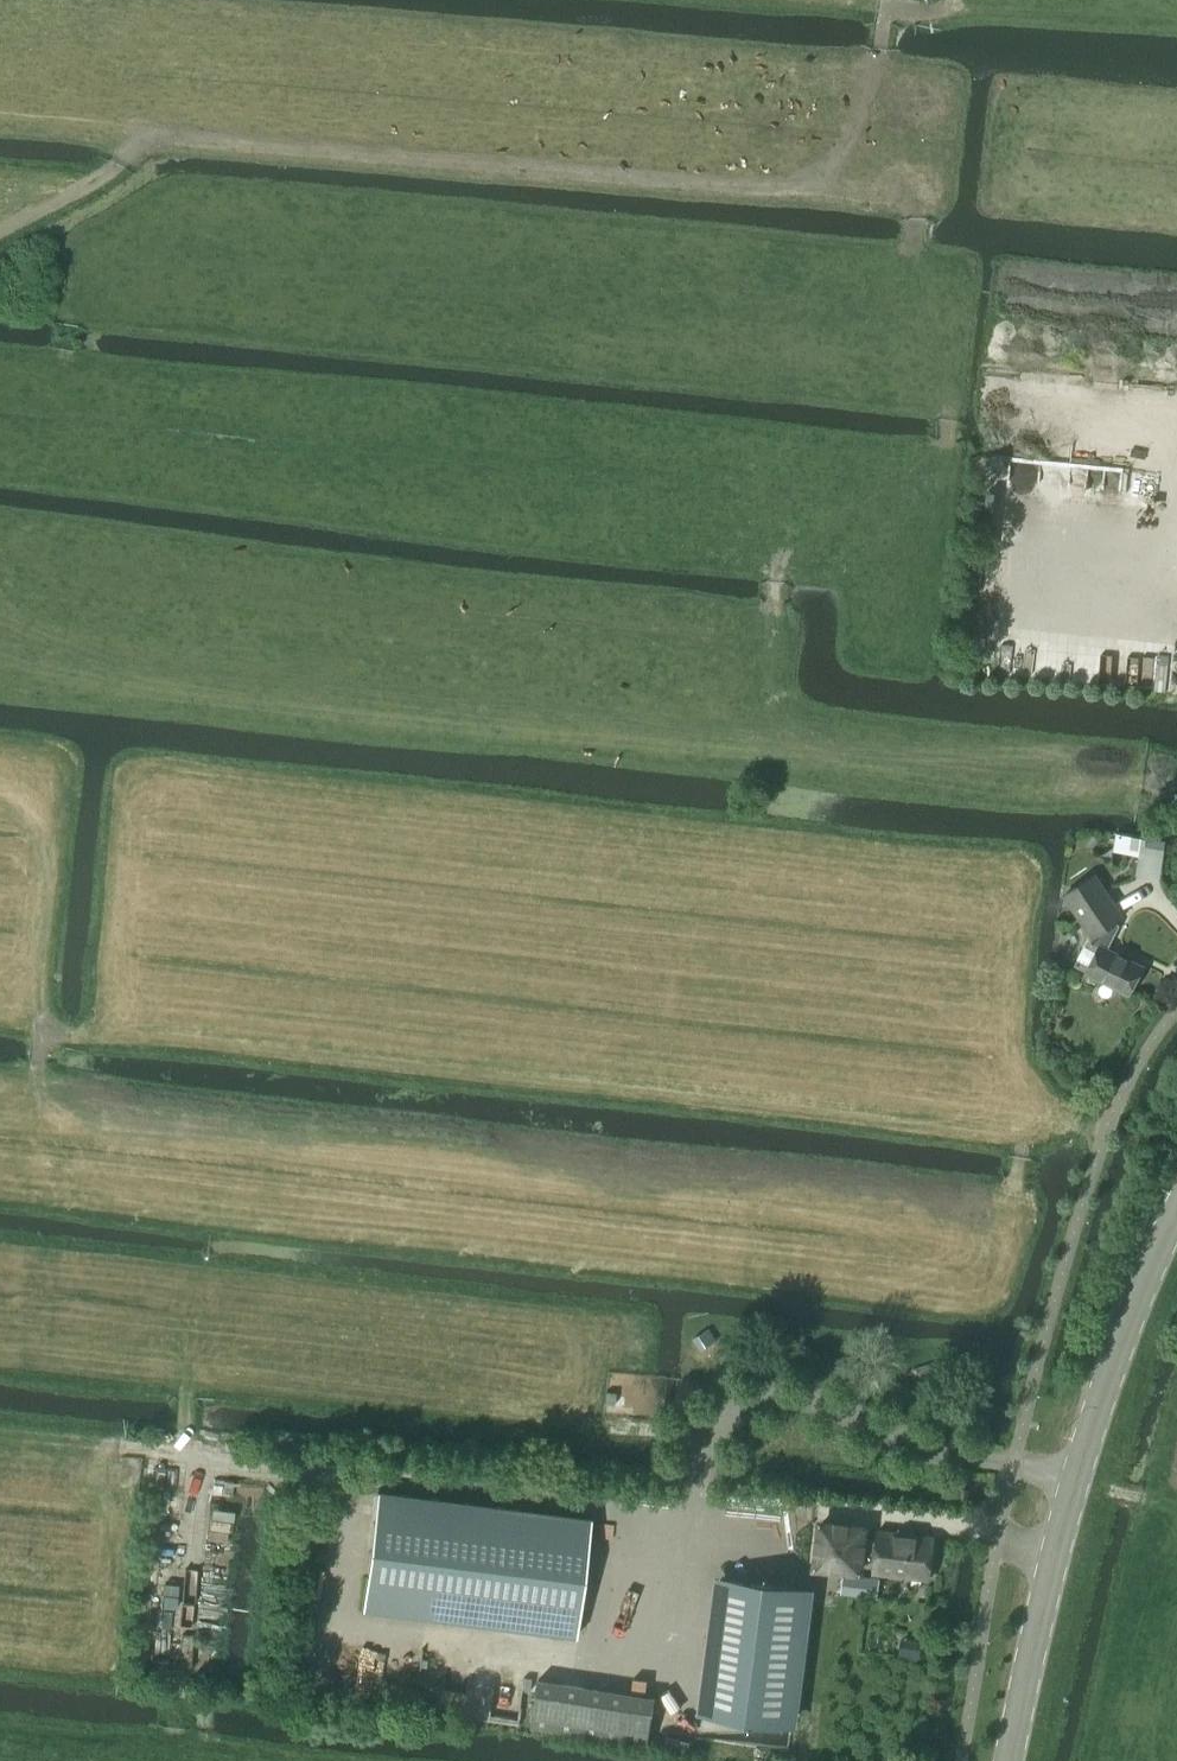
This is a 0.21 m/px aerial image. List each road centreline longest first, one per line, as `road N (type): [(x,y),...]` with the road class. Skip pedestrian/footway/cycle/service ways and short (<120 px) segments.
road 1 (tertiary): [(1009,1760),(1100,1387),(1176,1202)]

